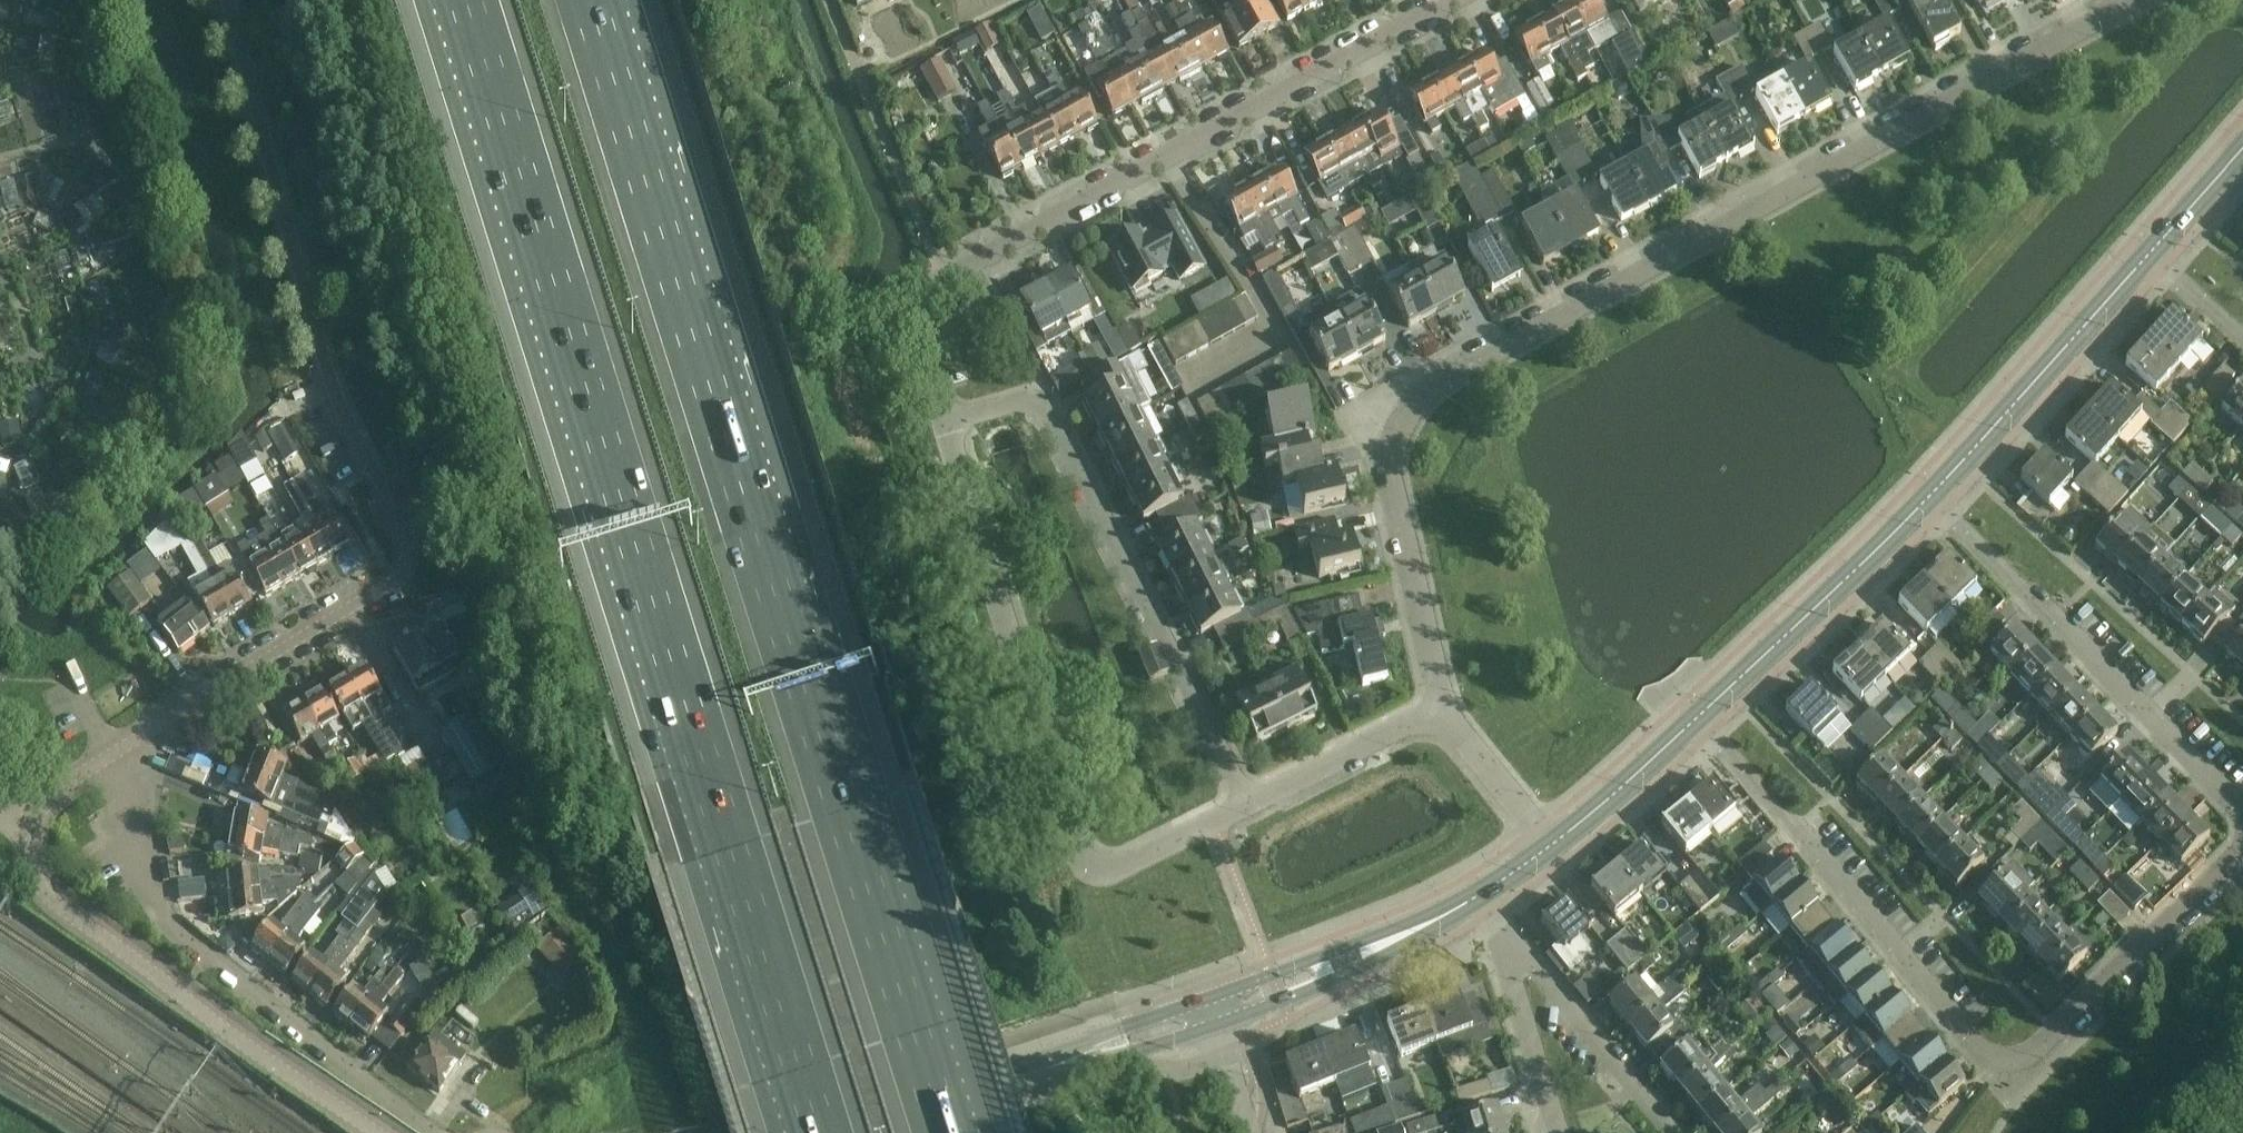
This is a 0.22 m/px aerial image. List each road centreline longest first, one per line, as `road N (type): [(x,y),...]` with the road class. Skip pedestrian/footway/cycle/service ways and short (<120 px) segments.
road 1 (residential): [(1933,494),(2235,818),(2233,859),(2011,1071),(1986,1065),(1697,720)]
road 2 (motorway): [(943,1132),(590,0)]
road 3 (motorway): [(467,0),(817,1132)]
road 4 (residential): [(1441,712),(1381,442),(1407,401),(2126,0)]
road 5 (residential): [(943,422),(923,359),(919,301),(943,278),(1451,0)]
road 6 (residential): [(1249,805),(1117,871),(1102,873),(1080,859),(943,422)]
road 7 (residential): [(1249,805),(1045,404),(943,422)]
road 8 (residential): [(110,754),(401,570),(399,522),(332,386)]
road 9 (residential): [(431,1132),(189,942),(132,855),(110,754)]
road 10 (unclassified): [(377,1132),(65,911),(40,885),(32,831)]
road 11 (secondary): [(1933,494),(2152,249)]
road 12 (secondary): [(1697,720),(1933,494)]
road 13 (secondary): [(1208,1014),(1347,960),(1478,896)]
road 14 (residential): [(1489,913),(1671,1132)]
road 15 (residential): [(1557,1132),(1489,913)]
road 16 (residential): [(1441,712),(1249,805)]
road 17 (secondary): [(1011,1075),(1208,1014)]
road 18 (secondary): [(1548,847),(1697,720)]
road 19 (secondary): [(1011,1075),(824,1132)]
road 20 (residential): [(1534,830),(1441,712)]
road 21 (secondary): [(2152,249),(2242,145)]
road 22 (residential): [(1246,1132),(1208,1014)]
road 23 (residential): [(2152,249),(2242,333)]

